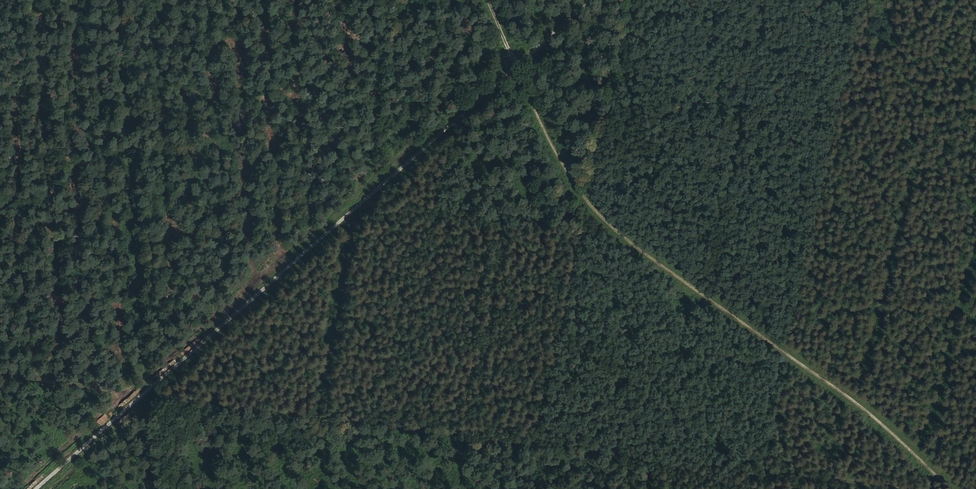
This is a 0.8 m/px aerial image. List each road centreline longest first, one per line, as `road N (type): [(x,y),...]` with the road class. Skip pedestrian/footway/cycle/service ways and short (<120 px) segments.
road 1 (track): [(892,488),(141,395)]
road 2 (track): [(592,0),(34,488)]
road 3 (track): [(490,0),(536,125),(610,223),(949,488)]

